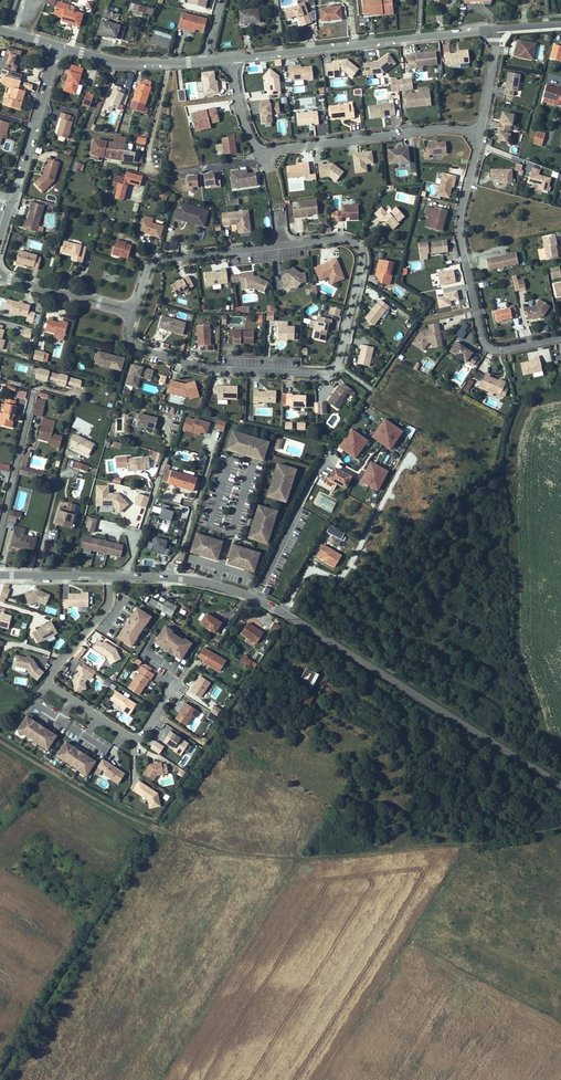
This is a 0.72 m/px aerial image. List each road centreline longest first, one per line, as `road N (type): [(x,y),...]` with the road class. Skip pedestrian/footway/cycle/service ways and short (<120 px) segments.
road 1 (track): [(0,740),(133,817),(232,852),(465,844),(560,827)]
road 2 (residential): [(284,244),(333,237),(361,247),(333,370),(215,367),(165,354),(138,345),(135,310)]
road 3 (tertiary): [(560,784),(302,622)]
road 4 (residential): [(110,575),(111,601),(50,682),(136,740),(145,737),(171,680)]
road 5 (residential): [(480,131),(460,234),(481,337),(494,350),(560,337)]
road 6 (unclassified): [(498,27),(233,57)]
road 7 (residential): [(258,151),(442,127),(480,131)]
road 8 (tertiary): [(110,575),(207,583),(302,622)]
road 9 (residential): [(135,310),(149,265),(284,244)]
road 10 (residential): [(59,46),(14,196)]
road 11 (residential): [(0,532),(34,391)]
road 12 (residential): [(135,310),(0,274)]

